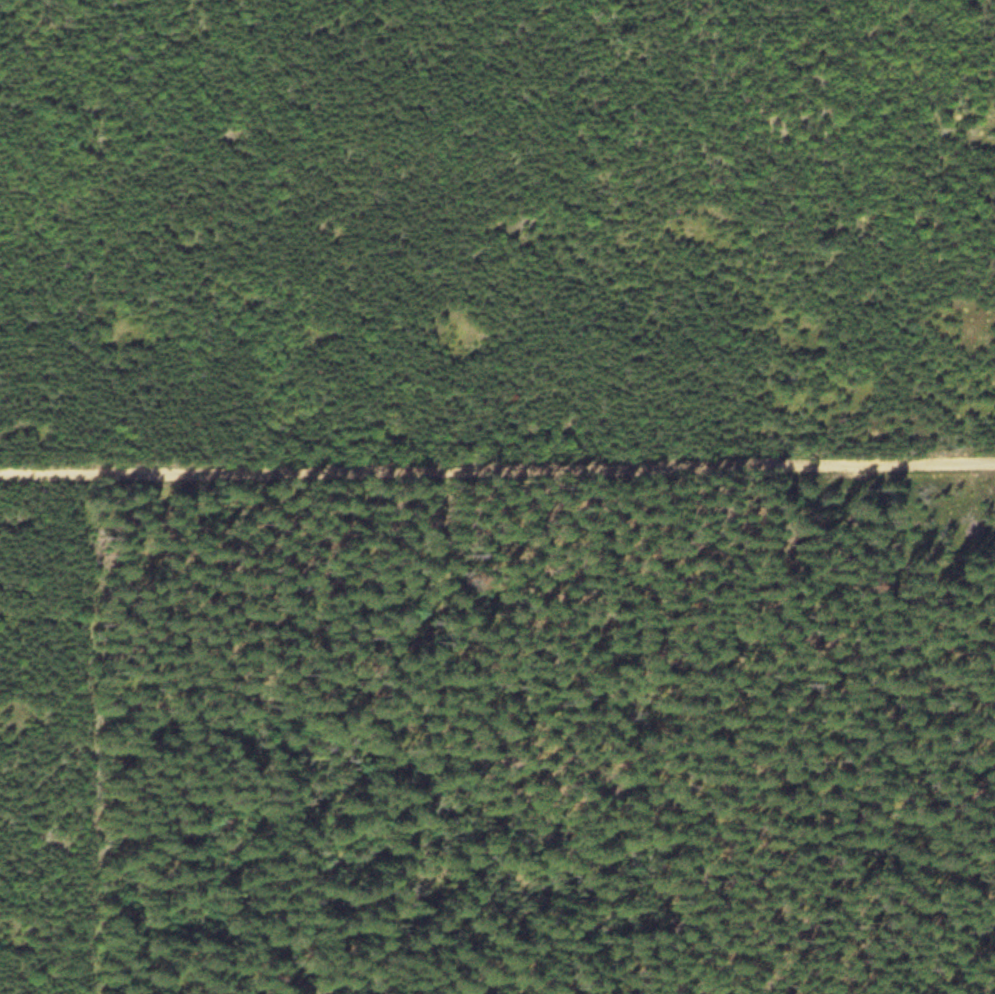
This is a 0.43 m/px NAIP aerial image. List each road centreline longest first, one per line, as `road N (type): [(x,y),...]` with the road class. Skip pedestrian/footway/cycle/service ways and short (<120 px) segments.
road 1 (residential): [(0,478),(994,466)]

